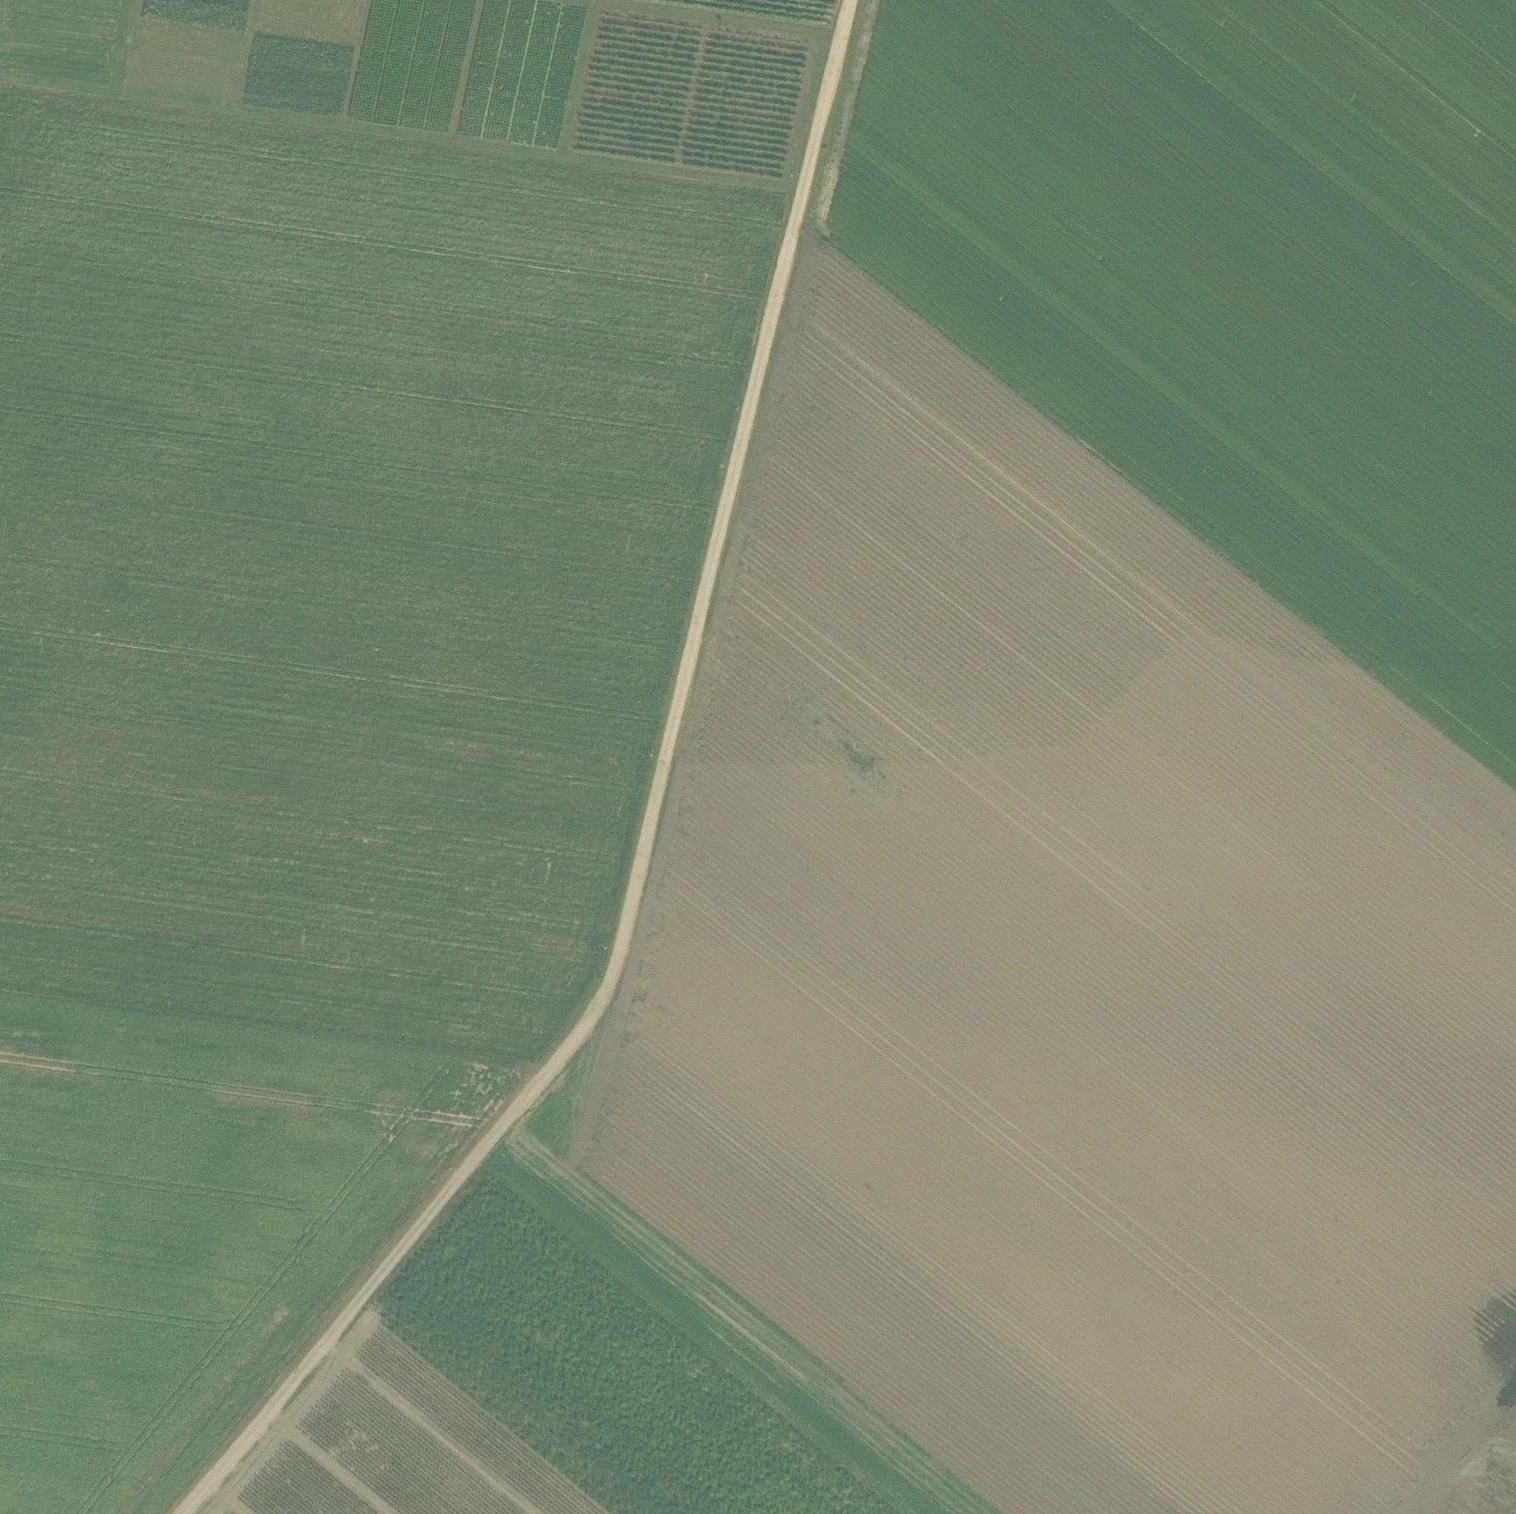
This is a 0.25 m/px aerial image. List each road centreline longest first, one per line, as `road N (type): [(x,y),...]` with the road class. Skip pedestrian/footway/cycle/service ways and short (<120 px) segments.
road 1 (track): [(181,1513),(592,1012),(610,979),(858,0)]

